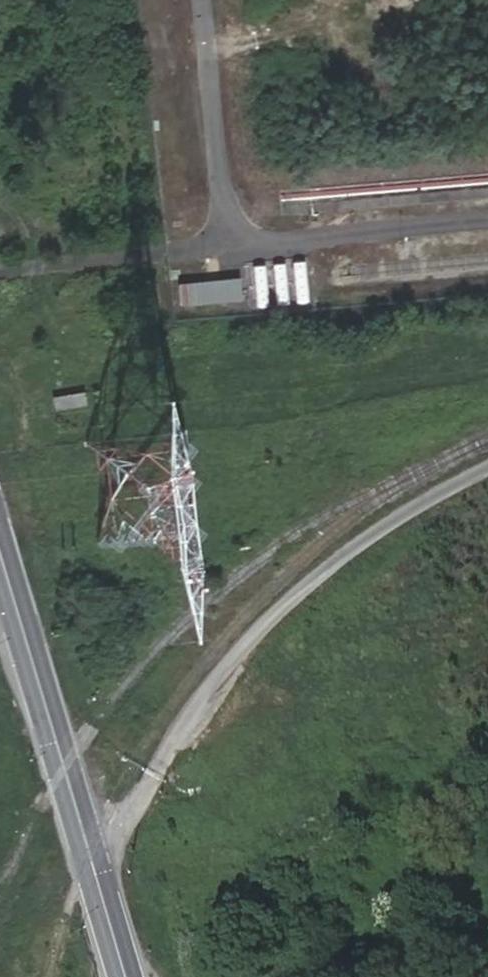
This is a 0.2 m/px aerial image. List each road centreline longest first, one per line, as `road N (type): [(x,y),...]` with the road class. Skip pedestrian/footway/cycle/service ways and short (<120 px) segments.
road 1 (secondary): [(126,976),(0,553)]

